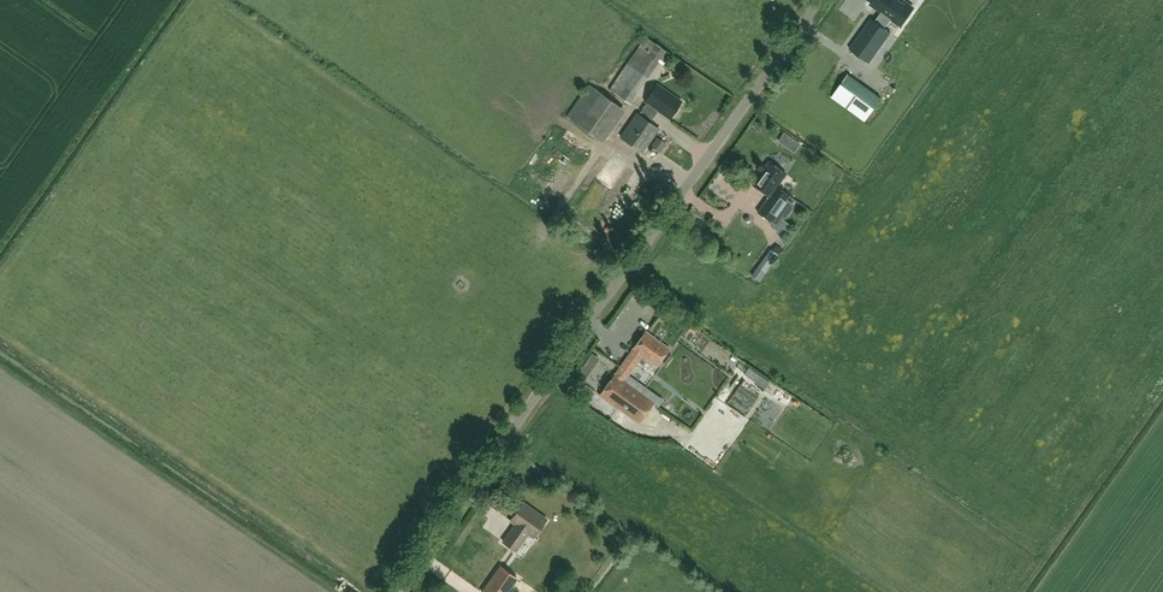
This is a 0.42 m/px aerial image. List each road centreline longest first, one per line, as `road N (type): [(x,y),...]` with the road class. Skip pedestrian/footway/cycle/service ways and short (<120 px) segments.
road 1 (unclassified): [(820,0),(399,591)]

